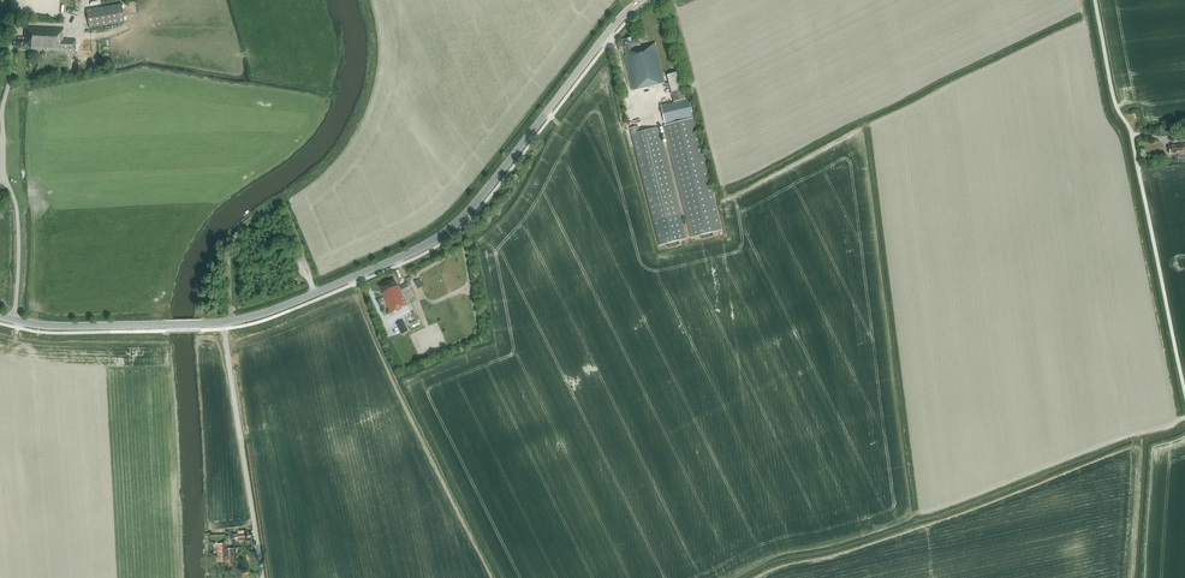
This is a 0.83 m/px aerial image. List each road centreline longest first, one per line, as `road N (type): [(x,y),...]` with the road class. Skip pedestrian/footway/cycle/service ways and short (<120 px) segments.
road 1 (tertiary): [(224,322),(316,293),(450,229),(643,0)]
road 2 (unclassified): [(1184,389),(1095,0)]
road 3 (unclassified): [(263,577),(224,322)]
road 4 (tertiary): [(0,316),(60,326),(224,322)]

